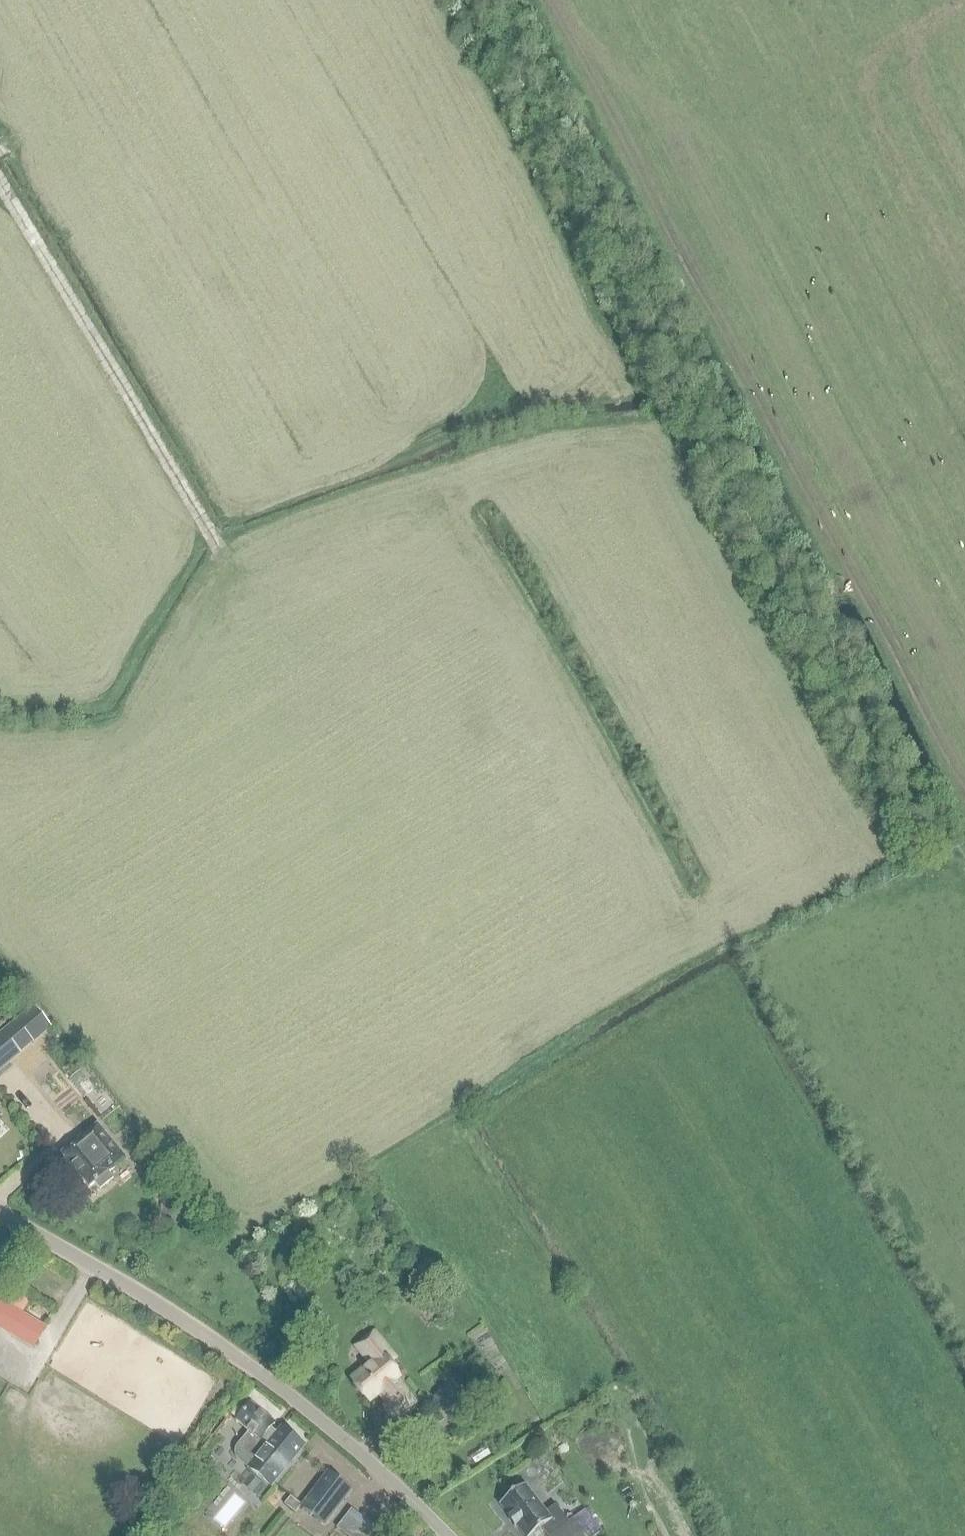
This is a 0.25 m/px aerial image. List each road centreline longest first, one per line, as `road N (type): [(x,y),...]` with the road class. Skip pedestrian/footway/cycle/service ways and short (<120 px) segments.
road 1 (tertiary): [(447,1535),(301,1402),(167,1308),(0,1210)]

